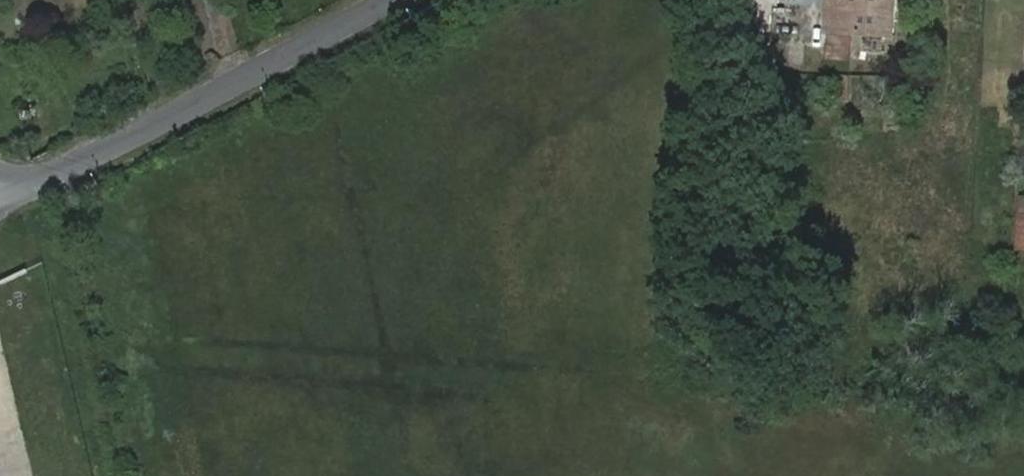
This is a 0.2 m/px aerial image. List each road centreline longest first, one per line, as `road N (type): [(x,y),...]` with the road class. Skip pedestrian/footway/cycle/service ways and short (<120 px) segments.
road 1 (unclassified): [(21,192),(390,0)]

